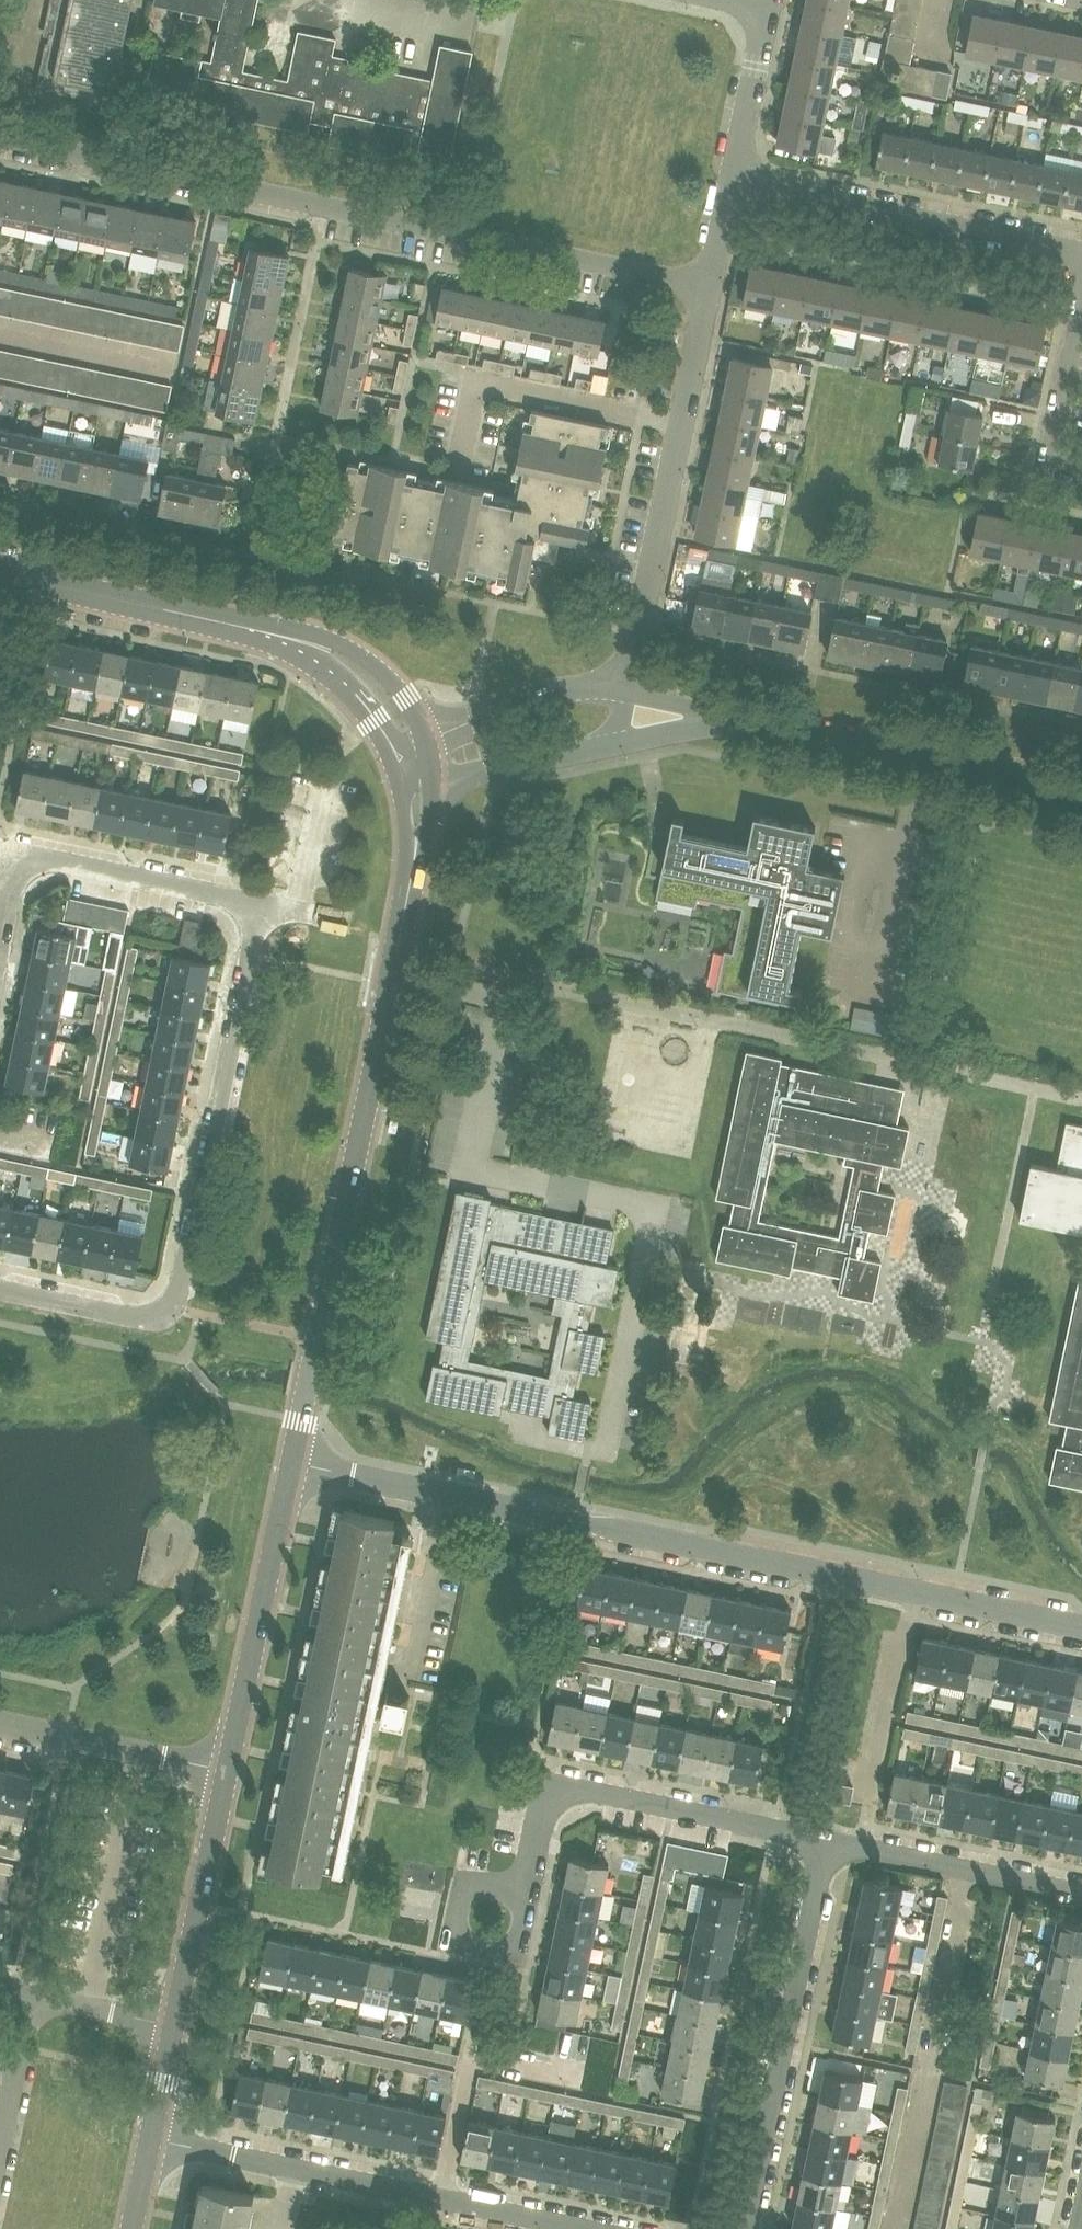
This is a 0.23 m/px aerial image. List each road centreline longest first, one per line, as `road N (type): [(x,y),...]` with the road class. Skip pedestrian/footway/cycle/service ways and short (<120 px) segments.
road 1 (residential): [(1081,1629),(293,1464)]
road 2 (residential): [(0,142),(711,286)]
road 3 (tertiary): [(293,1464),(413,865)]
road 4 (residential): [(0,1292),(141,1320),(162,1319),(175,1307),(261,905)]
road 5 (residential): [(585,2228),(154,2137)]
road 6 (residential): [(625,694),(711,286)]
road 7 (residential): [(747,2228),(825,1842)]
road 8 (residential): [(525,1889),(544,1803),(568,1791),(825,1842)]
road 9 (residential): [(900,2228),(968,1873)]
road 10 (residential): [(1081,255),(734,178)]
road 11 (residential): [(1081,794),(743,721)]
road 12 (residential): [(261,905),(13,852),(0,915)]
road 13 (tertiary): [(227,1775),(293,1464)]
road 14 (tertiary): [(175,2024),(227,1775)]
road 15 (tertiary): [(244,628),(0,573)]
road 16 (residential): [(227,1775),(0,1726)]
road 17 (tertiary): [(427,741),(406,700),(347,647),(288,628),(244,628)]
road 18 (residential): [(625,694),(544,694),(427,741)]
road 19 (residential): [(1081,473),(1063,469),(1052,450),(1081,293)]
road 20 (tertiary): [(244,628),(317,669),(350,700),(390,758)]
road 21 (residential): [(525,1889),(523,1929),(502,1952),(474,1944),(457,1925),(462,1895),(494,1884)]
road 22 (residential): [(433,781),(614,744)]
road 23 (unclassified): [(173,362),(0,327)]
road 24 (residential): [(734,178),(770,9)]
road 25 (residential): [(0,2155),(33,1997)]
road 26 (residential): [(968,1873),(825,1842)]
road 27 (residential): [(175,2024),(33,1997)]
road 28 (residential): [(614,744),(743,721)]
road 29 (residential): [(743,721),(625,694)]

